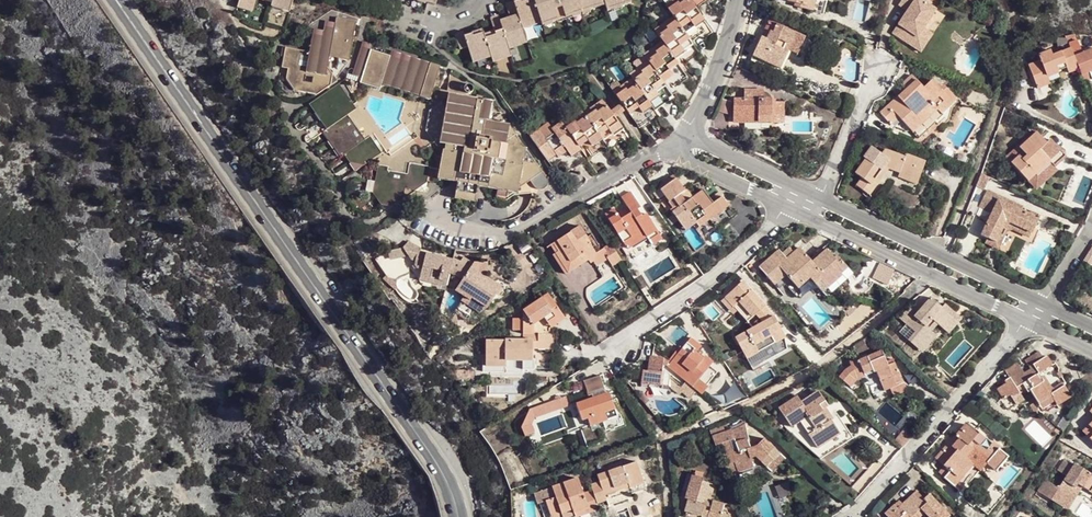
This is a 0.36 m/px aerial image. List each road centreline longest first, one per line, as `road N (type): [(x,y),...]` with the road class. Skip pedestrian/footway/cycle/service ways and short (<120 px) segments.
road 1 (primary): [(456,516),(437,464),(116,0)]
road 2 (residential): [(848,516),(1026,321)]
road 3 (residential): [(1043,302),(821,197)]
road 4 (residential): [(811,218),(1026,321)]
road 5 (residential): [(605,350),(743,255),(785,206)]
road 6 (residential): [(482,231),(513,231),(674,146)]
road 7 (residential): [(881,66),(821,197)]
road 8 (residential): [(688,134),(738,0)]
road 9 (residential): [(674,146),(785,206)]

